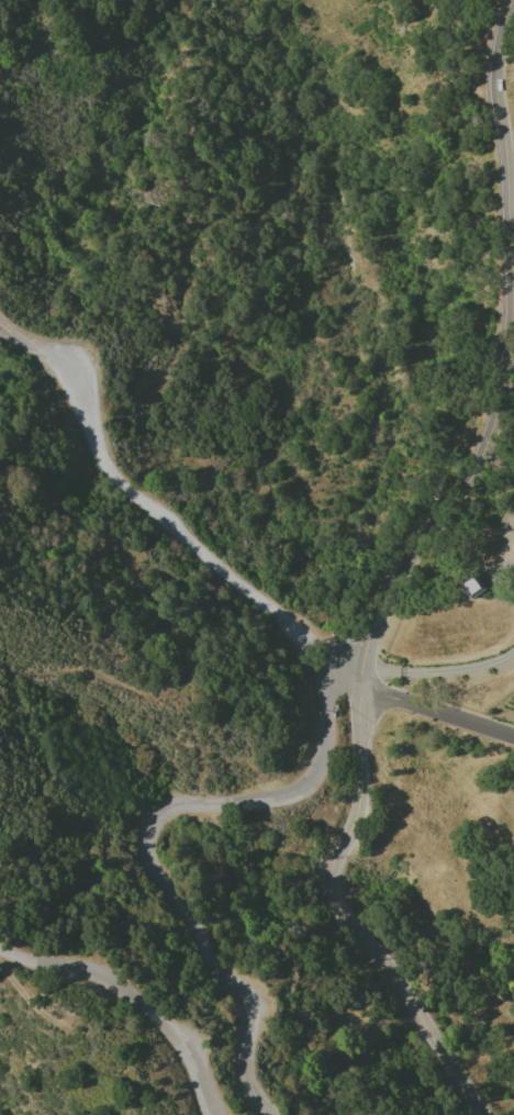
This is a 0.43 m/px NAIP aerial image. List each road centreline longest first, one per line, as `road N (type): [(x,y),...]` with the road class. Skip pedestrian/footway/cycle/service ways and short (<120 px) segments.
road 1 (tertiary): [(510,0),(492,82),(506,172),(510,344),(484,446),(372,617),(362,659),(359,805),(328,873),(329,897),(400,986),(483,1114)]
road 2 (residential): [(326,670),(300,638),(113,479),(53,359),(24,339)]
road 3 (residential): [(361,688),(513,737)]

